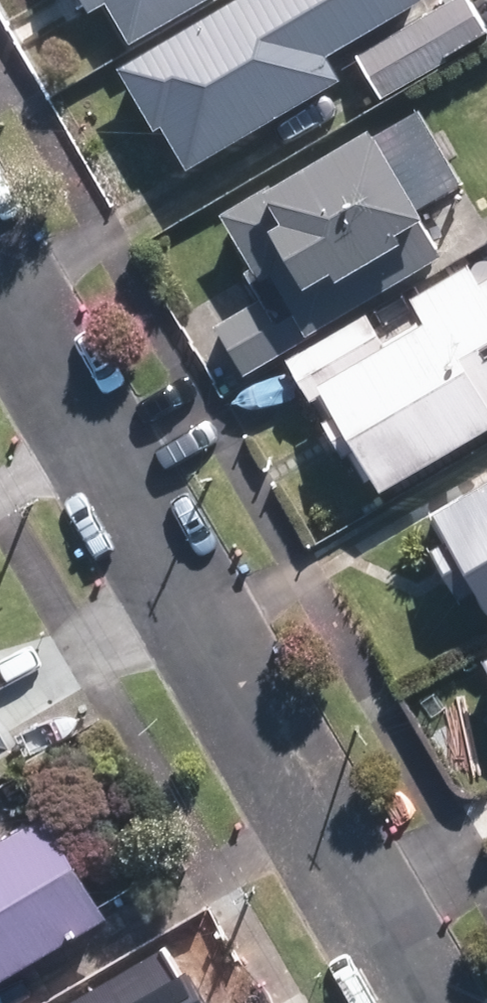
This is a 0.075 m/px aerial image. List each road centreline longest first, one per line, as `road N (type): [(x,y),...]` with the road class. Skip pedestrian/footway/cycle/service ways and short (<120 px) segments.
road 1 (residential): [(0,288),(417,1002)]

